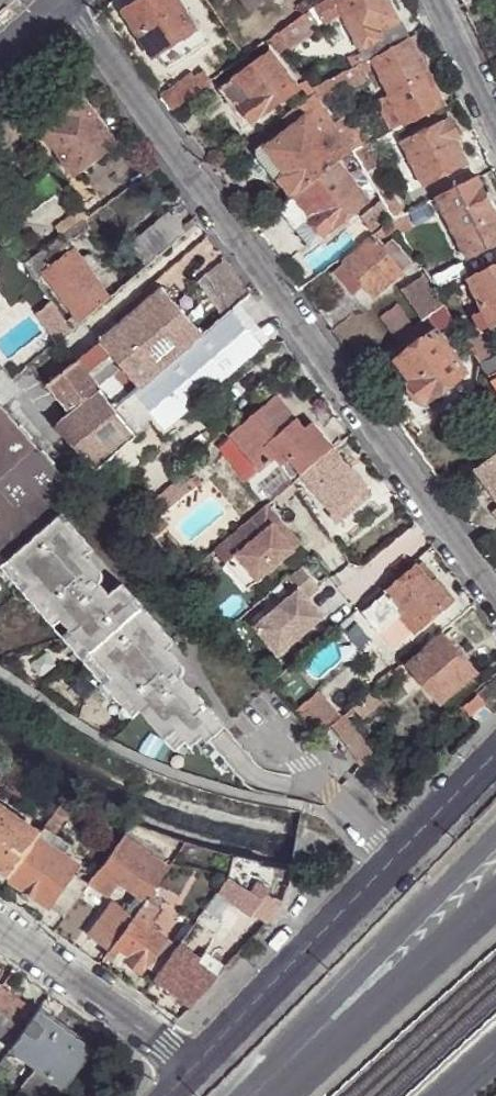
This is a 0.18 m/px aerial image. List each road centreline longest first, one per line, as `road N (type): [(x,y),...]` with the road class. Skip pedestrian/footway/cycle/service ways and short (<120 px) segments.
road 1 (residential): [(65,3),(495,599)]
road 2 (residential): [(199,1068),(495,756)]
road 3 (trunk): [(495,832),(252,1095)]
road 4 (trunk): [(495,896),(338,1037),(257,1095)]
road 5 (residential): [(0,928),(199,1068)]
road 6 (residential): [(495,120),(436,0)]

